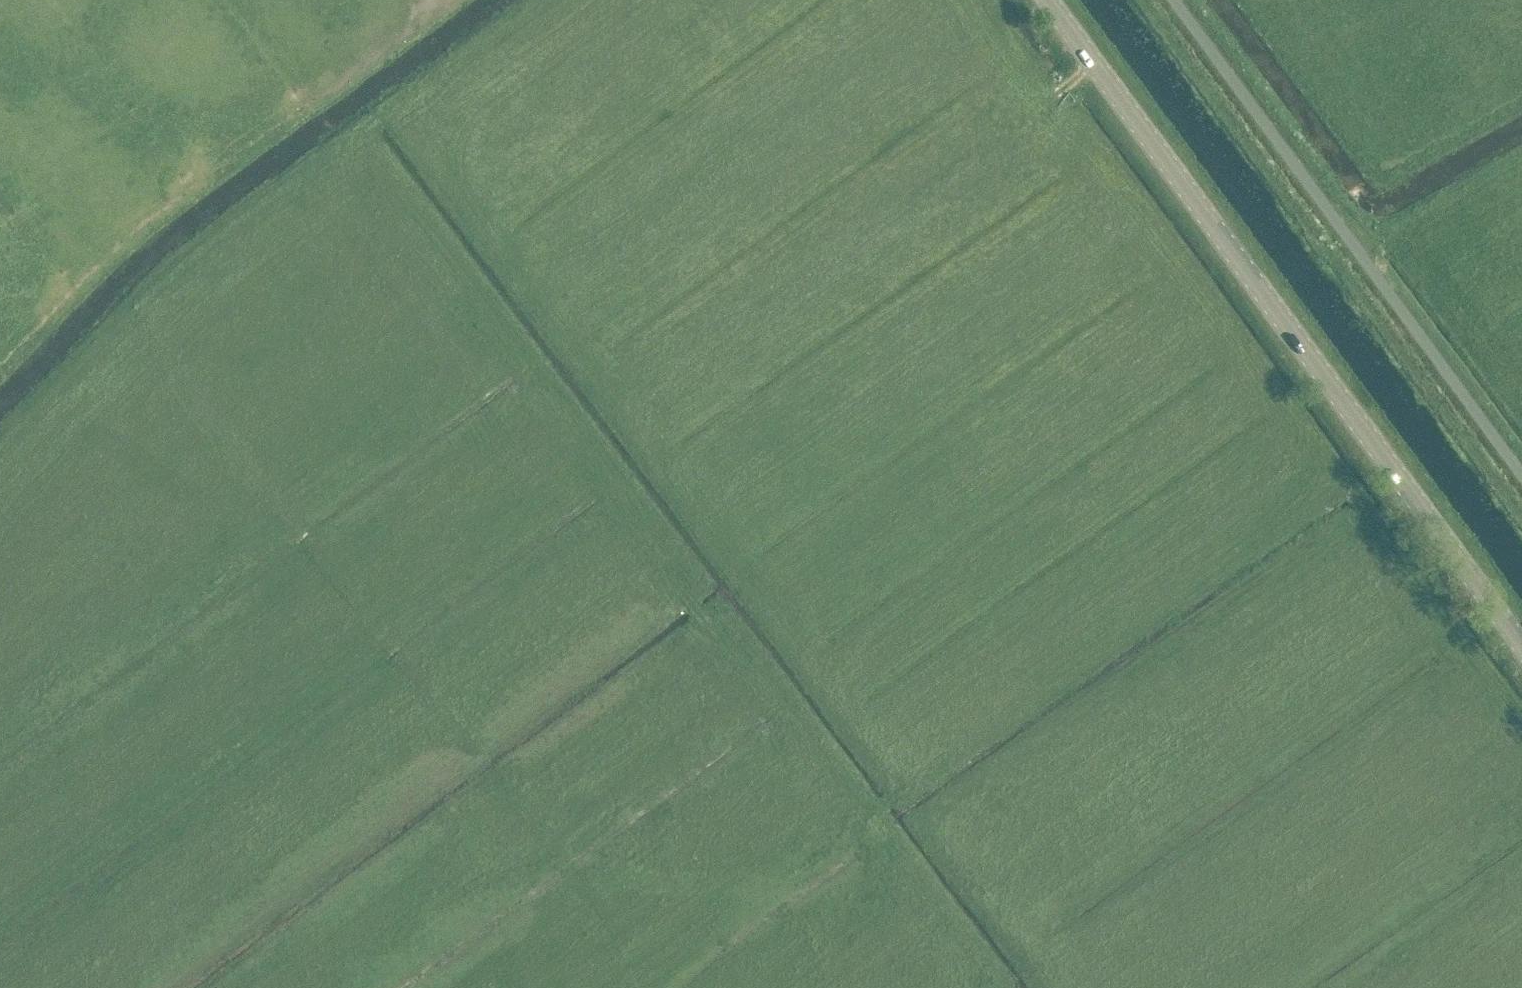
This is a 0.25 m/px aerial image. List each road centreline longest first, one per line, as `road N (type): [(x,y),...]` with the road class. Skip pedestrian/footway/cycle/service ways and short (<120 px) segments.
road 1 (secondary): [(1521,649),(1047,0)]

